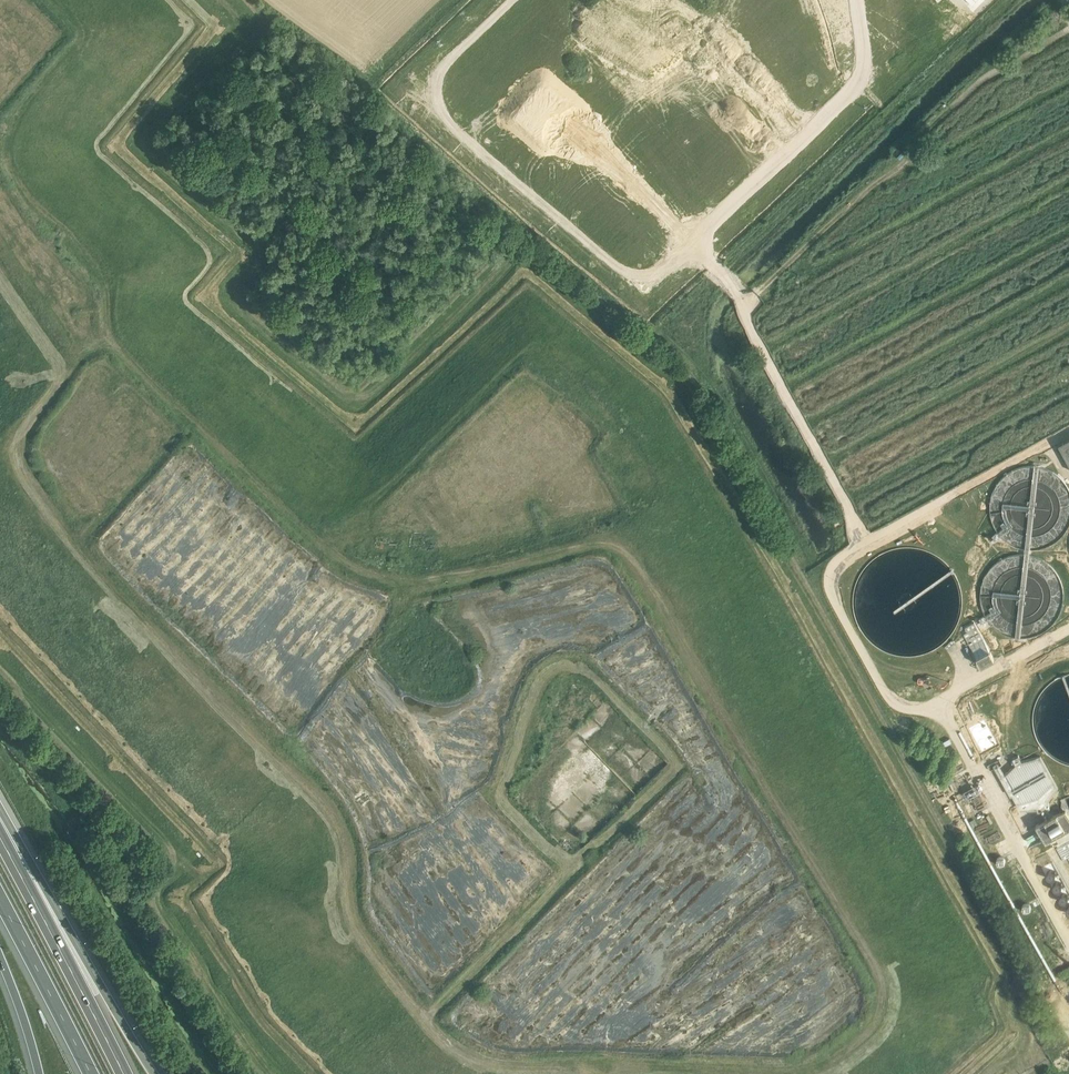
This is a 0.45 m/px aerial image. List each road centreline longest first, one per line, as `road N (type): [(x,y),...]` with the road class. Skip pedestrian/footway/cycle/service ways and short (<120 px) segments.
road 1 (motorway): [(155,1073),(36,872),(0,826)]
road 2 (motorway): [(131,1073),(0,835)]
road 3 (motorway): [(0,896),(98,1073)]
road 4 (motorway): [(0,958),(38,1073)]

